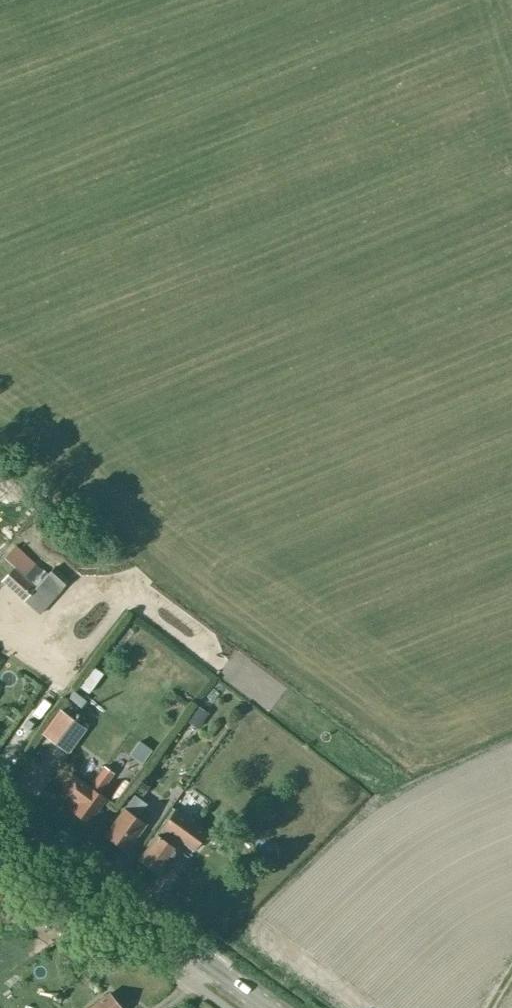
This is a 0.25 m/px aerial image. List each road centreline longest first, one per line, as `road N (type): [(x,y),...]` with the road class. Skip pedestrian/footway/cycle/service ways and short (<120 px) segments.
road 1 (tertiary): [(267,1007),(0,814)]

